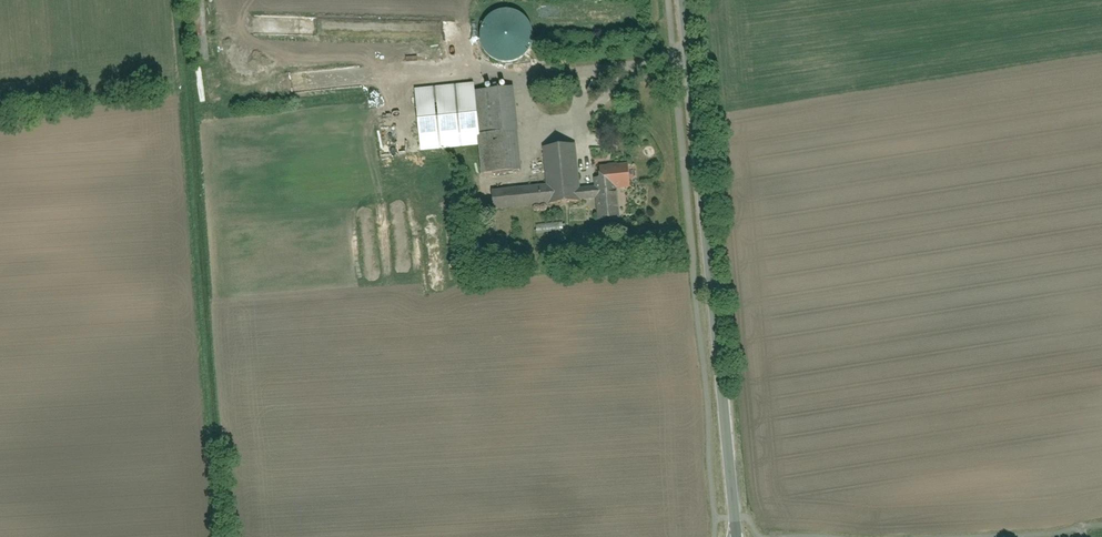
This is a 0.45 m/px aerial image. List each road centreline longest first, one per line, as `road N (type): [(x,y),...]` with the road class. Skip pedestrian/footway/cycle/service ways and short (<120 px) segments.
road 1 (tertiary): [(687,0),(737,536)]

